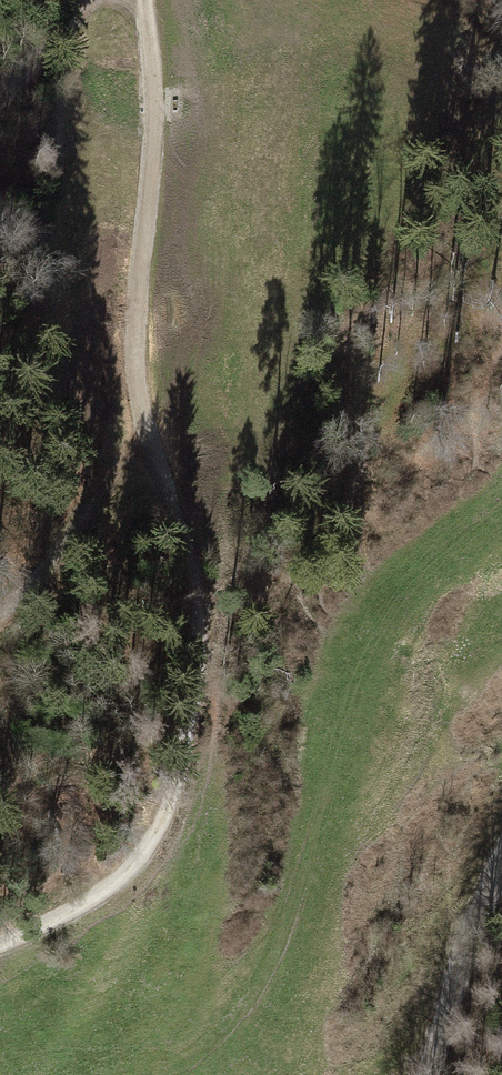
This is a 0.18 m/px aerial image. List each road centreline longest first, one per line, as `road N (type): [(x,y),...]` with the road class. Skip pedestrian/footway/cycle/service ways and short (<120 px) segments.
road 1 (track): [(145,0),(156,143),(137,290),(135,389),(193,576),(200,686),(168,804),(132,873),(92,902),(0,945)]
road 2 (track): [(501,876),(421,1074)]
road 3 (track): [(97,0),(62,51),(0,105)]

